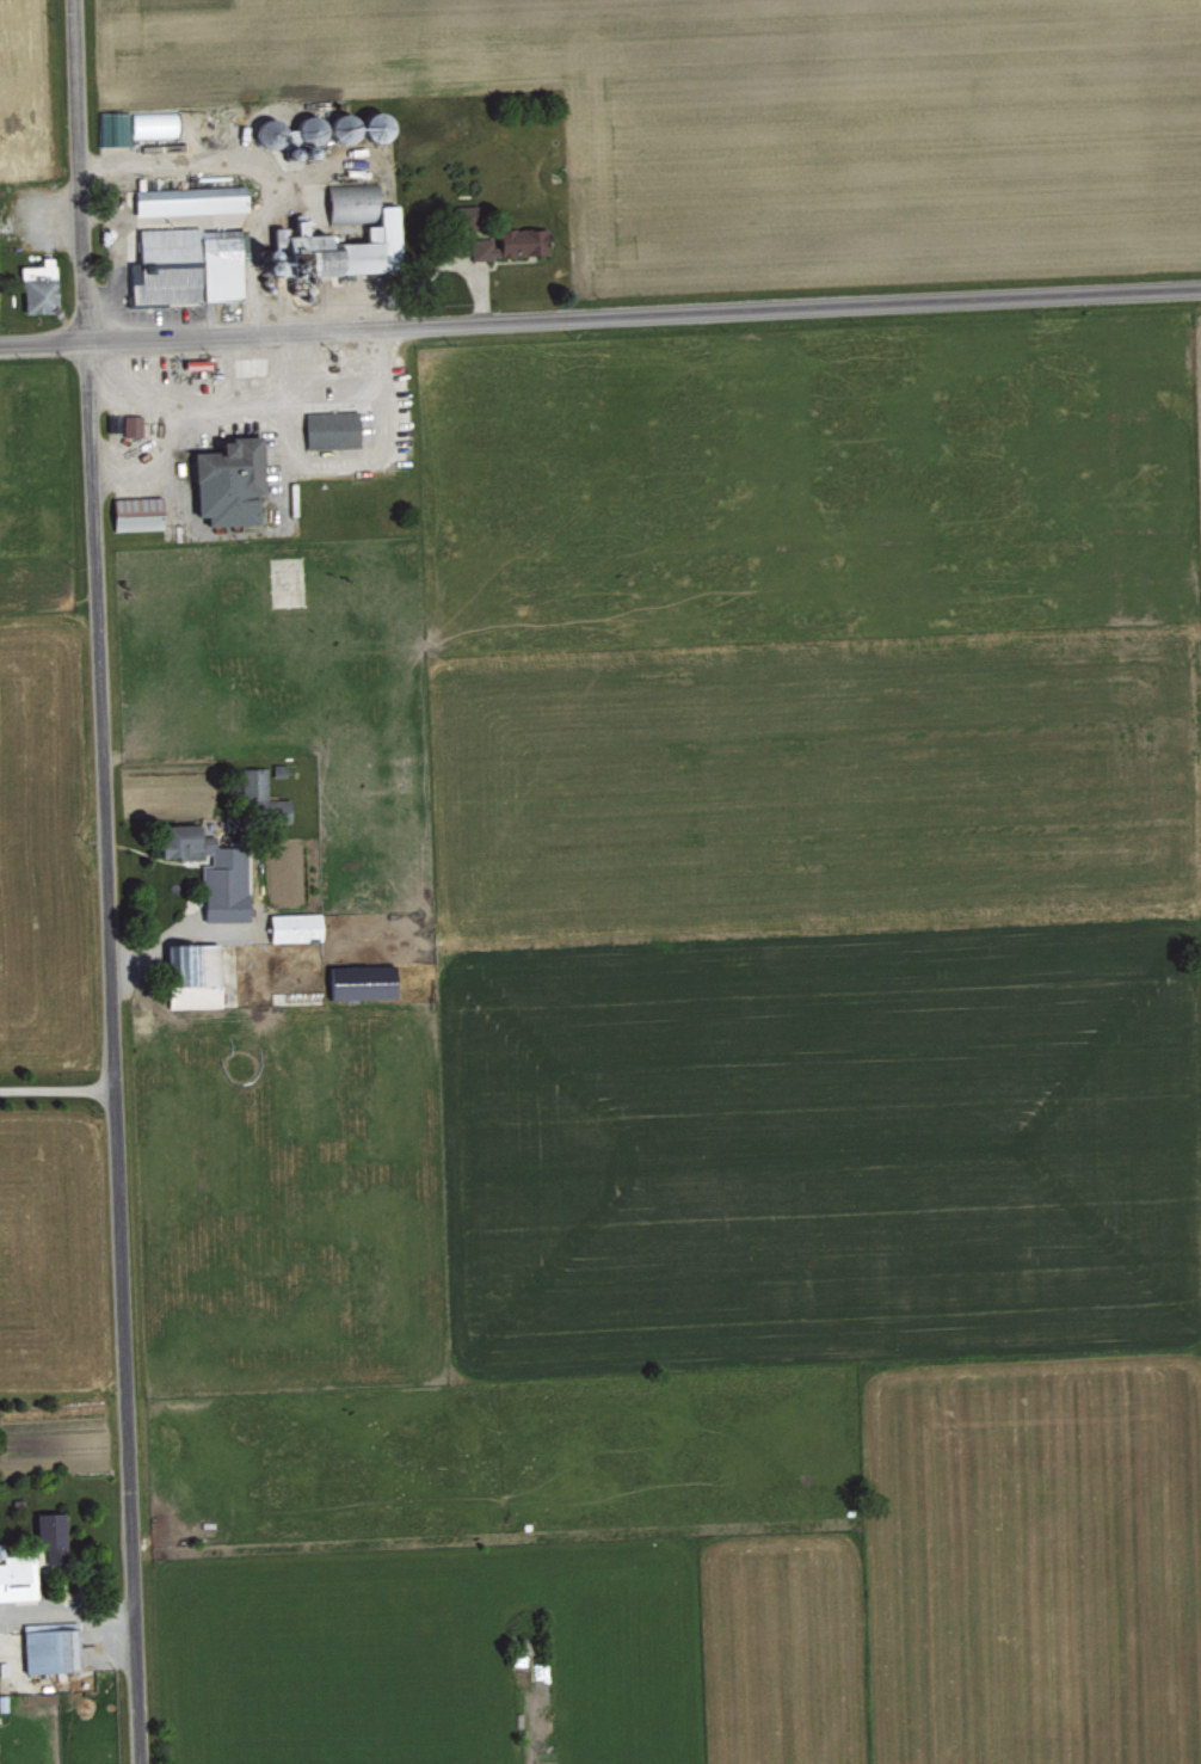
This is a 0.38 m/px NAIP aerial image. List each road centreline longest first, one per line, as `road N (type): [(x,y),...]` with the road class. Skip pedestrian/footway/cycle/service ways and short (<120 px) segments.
road 1 (residential): [(71,0),(139,1763)]
road 2 (tertiary): [(0,346),(1200,291)]

